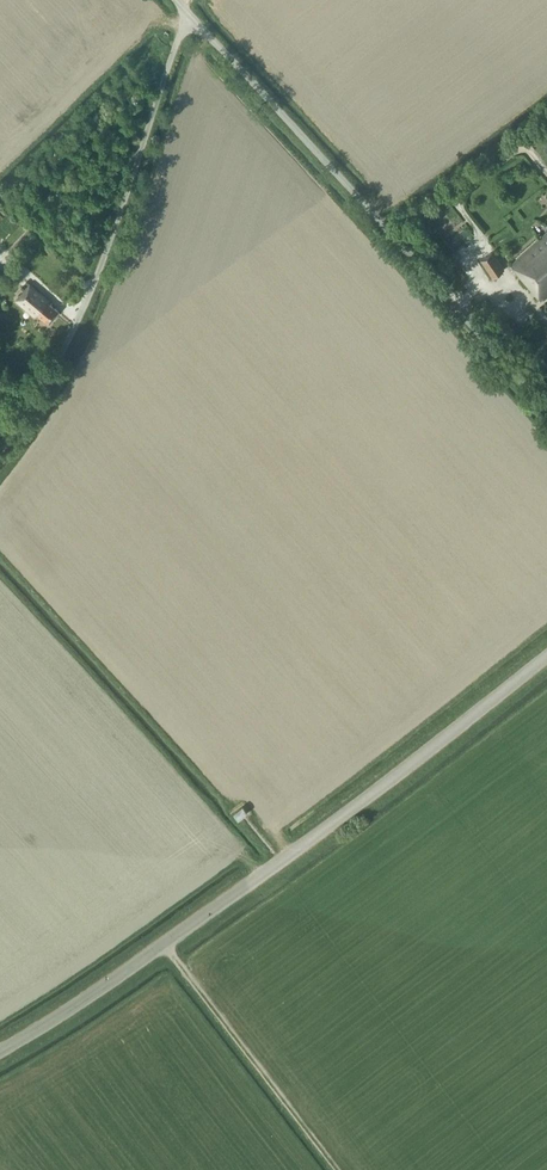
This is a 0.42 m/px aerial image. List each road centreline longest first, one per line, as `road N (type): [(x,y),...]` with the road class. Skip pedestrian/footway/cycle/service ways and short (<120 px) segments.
road 1 (tertiary): [(0,1056),(356,806),(546,655)]
road 2 (unclassified): [(546,412),(170,0)]

